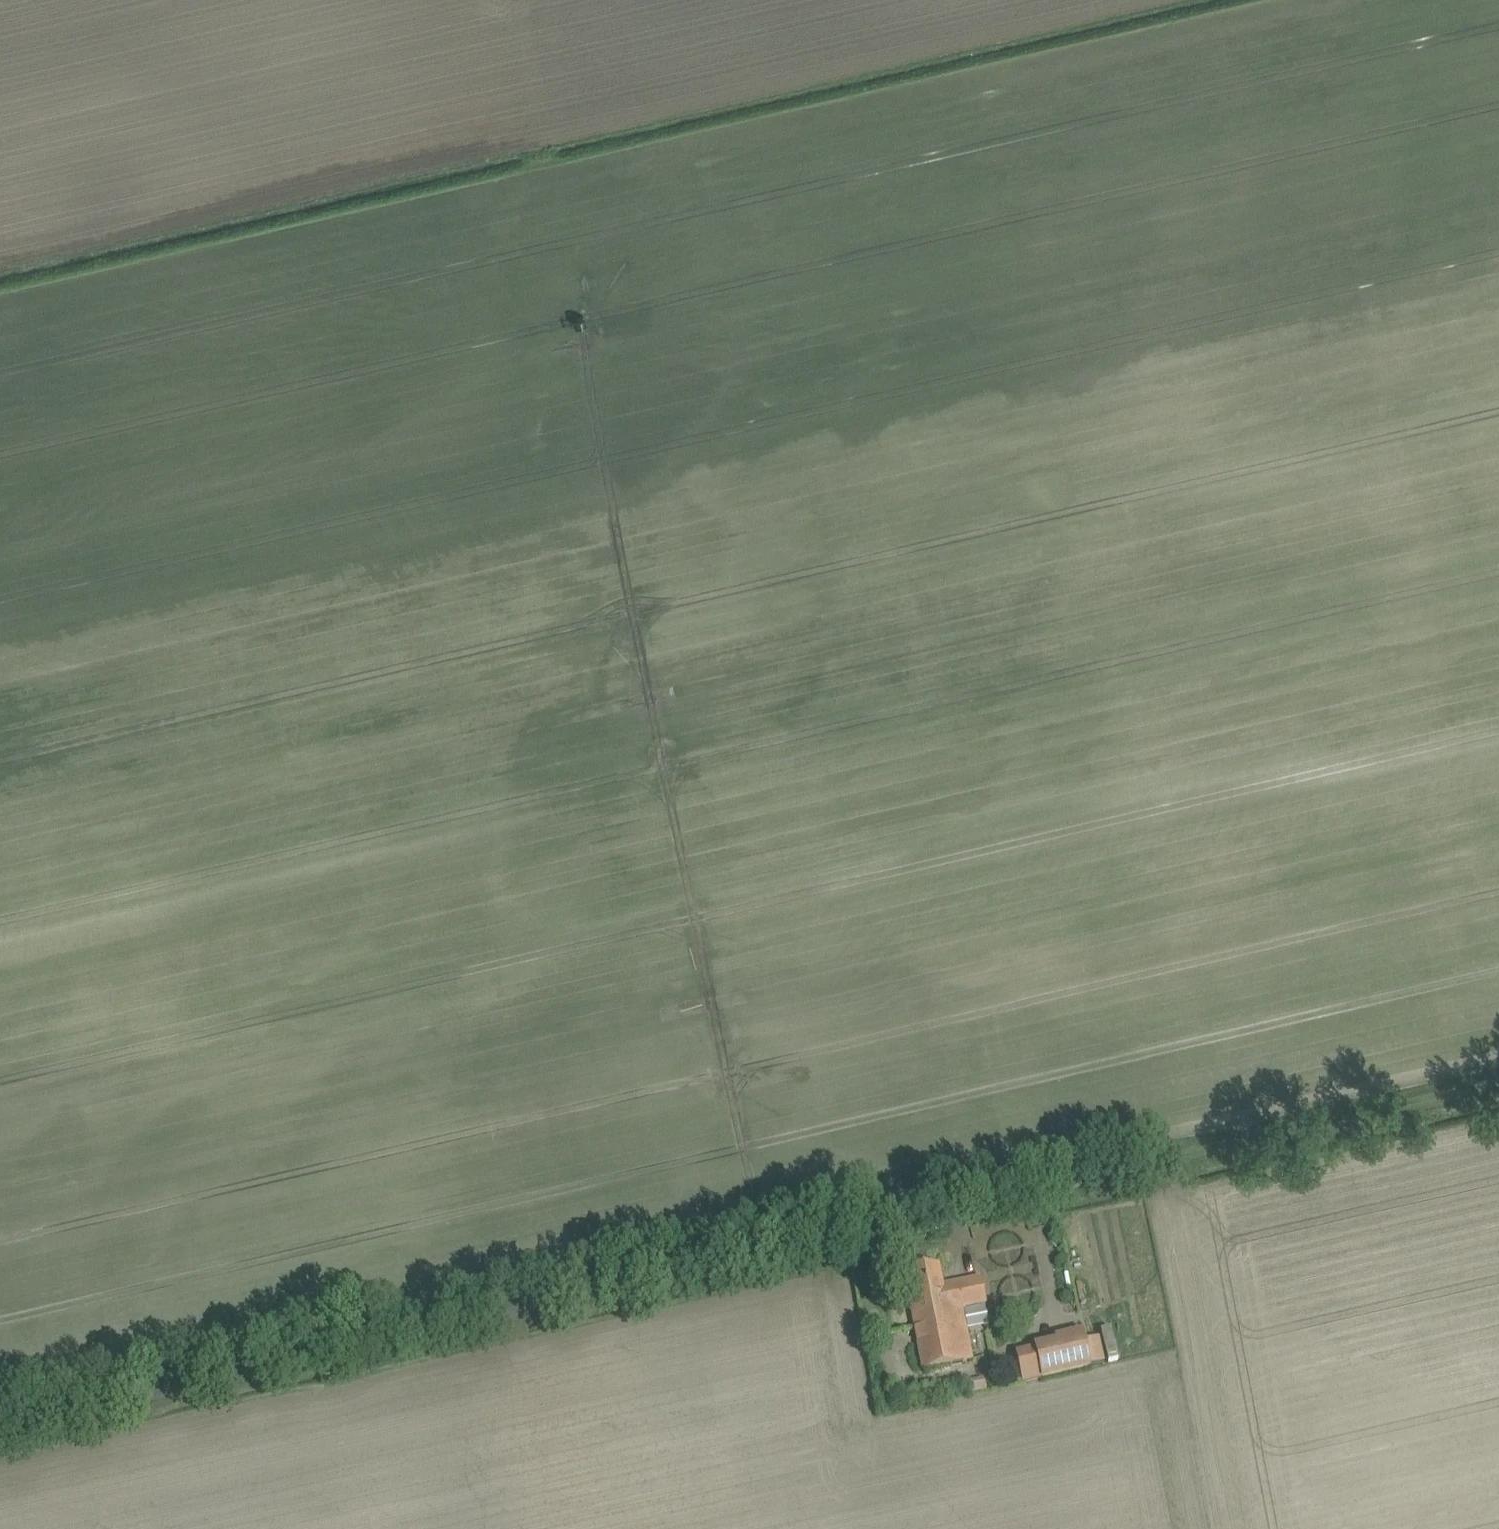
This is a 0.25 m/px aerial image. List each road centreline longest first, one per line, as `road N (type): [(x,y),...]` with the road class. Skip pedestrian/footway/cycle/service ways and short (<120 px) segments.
road 1 (unclassified): [(0,1421),(1067,1175)]
road 2 (track): [(1498,1078),(1067,1175)]

